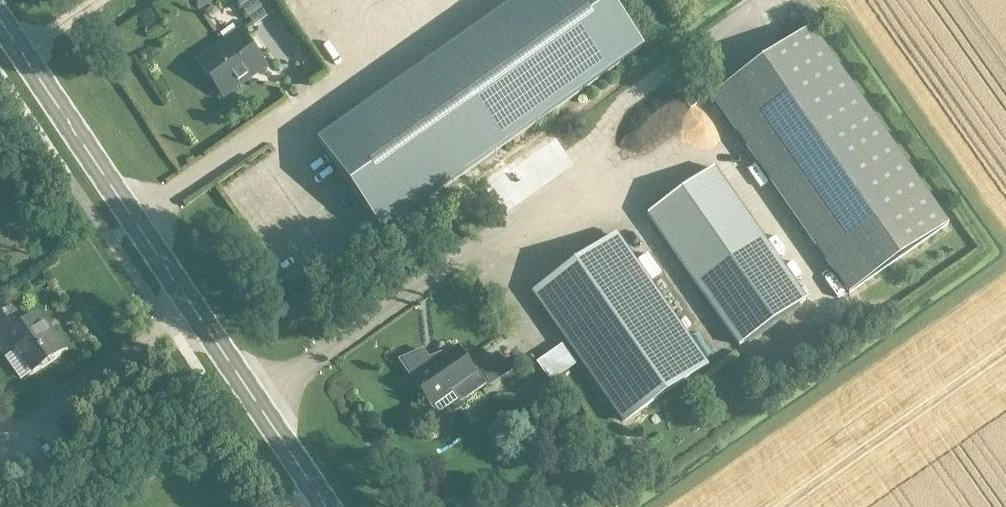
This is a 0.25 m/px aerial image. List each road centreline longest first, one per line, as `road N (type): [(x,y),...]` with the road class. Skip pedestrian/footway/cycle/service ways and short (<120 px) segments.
road 1 (secondary): [(323,506),(0,22)]

